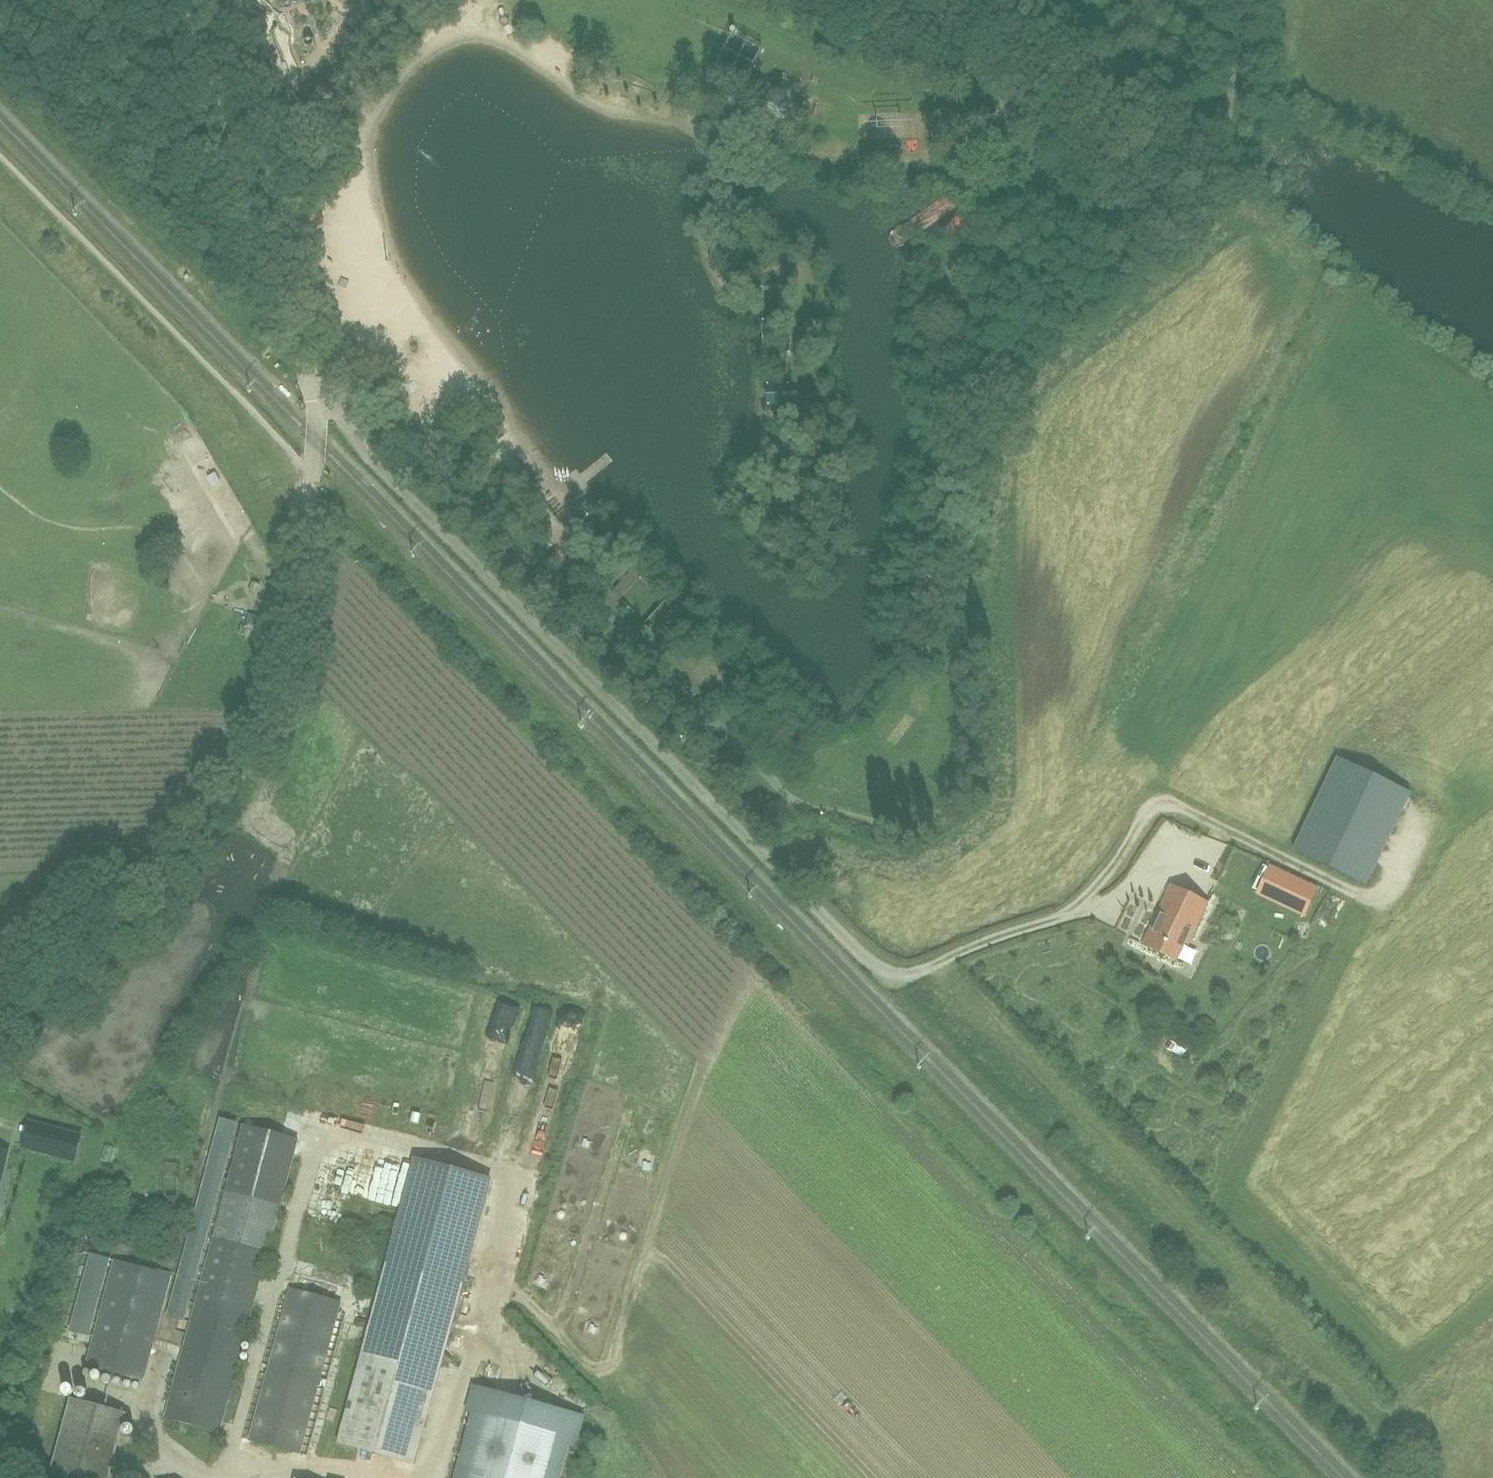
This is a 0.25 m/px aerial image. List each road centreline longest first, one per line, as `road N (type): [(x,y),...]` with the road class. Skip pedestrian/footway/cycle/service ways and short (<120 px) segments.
road 1 (unclassified): [(0,1023),(105,925),(241,743),(288,619),(308,522),(310,360),(182,0)]

